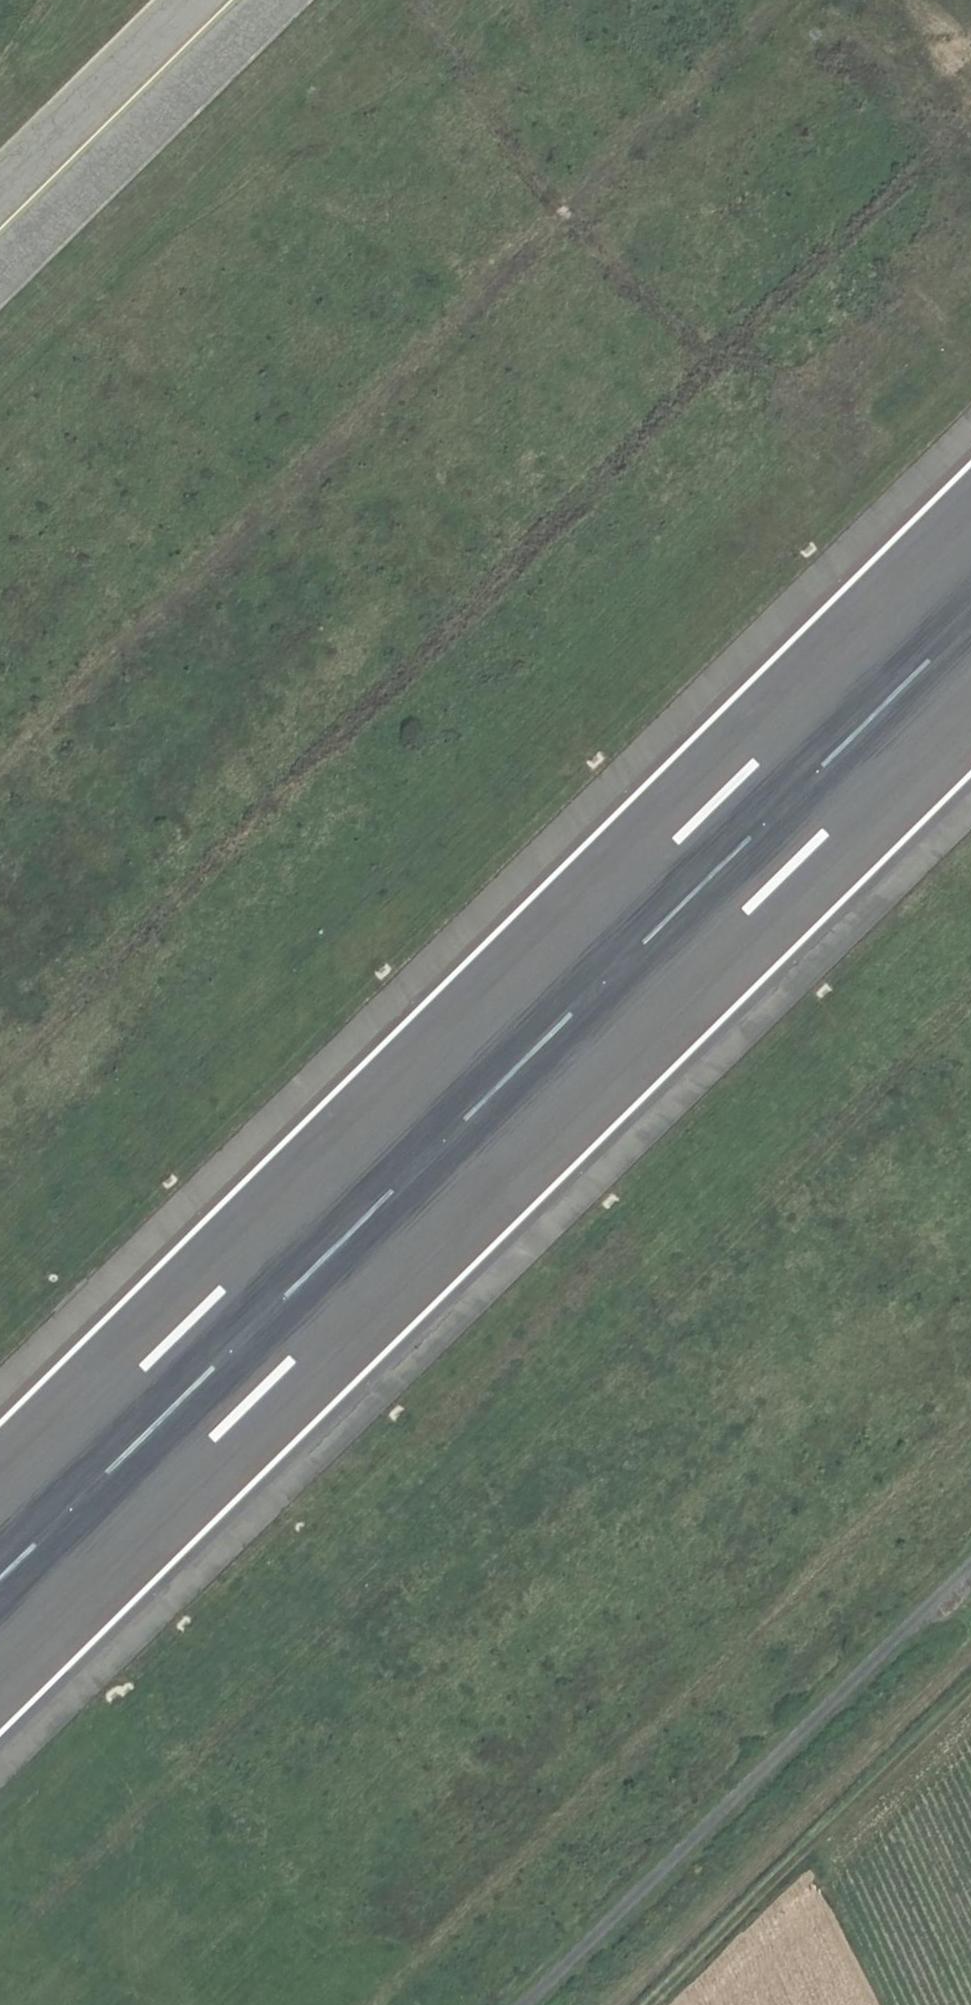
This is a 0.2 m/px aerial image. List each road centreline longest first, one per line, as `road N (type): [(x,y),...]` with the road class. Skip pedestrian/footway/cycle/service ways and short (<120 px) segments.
road 1 (track): [(657,2004),(970,1695)]

